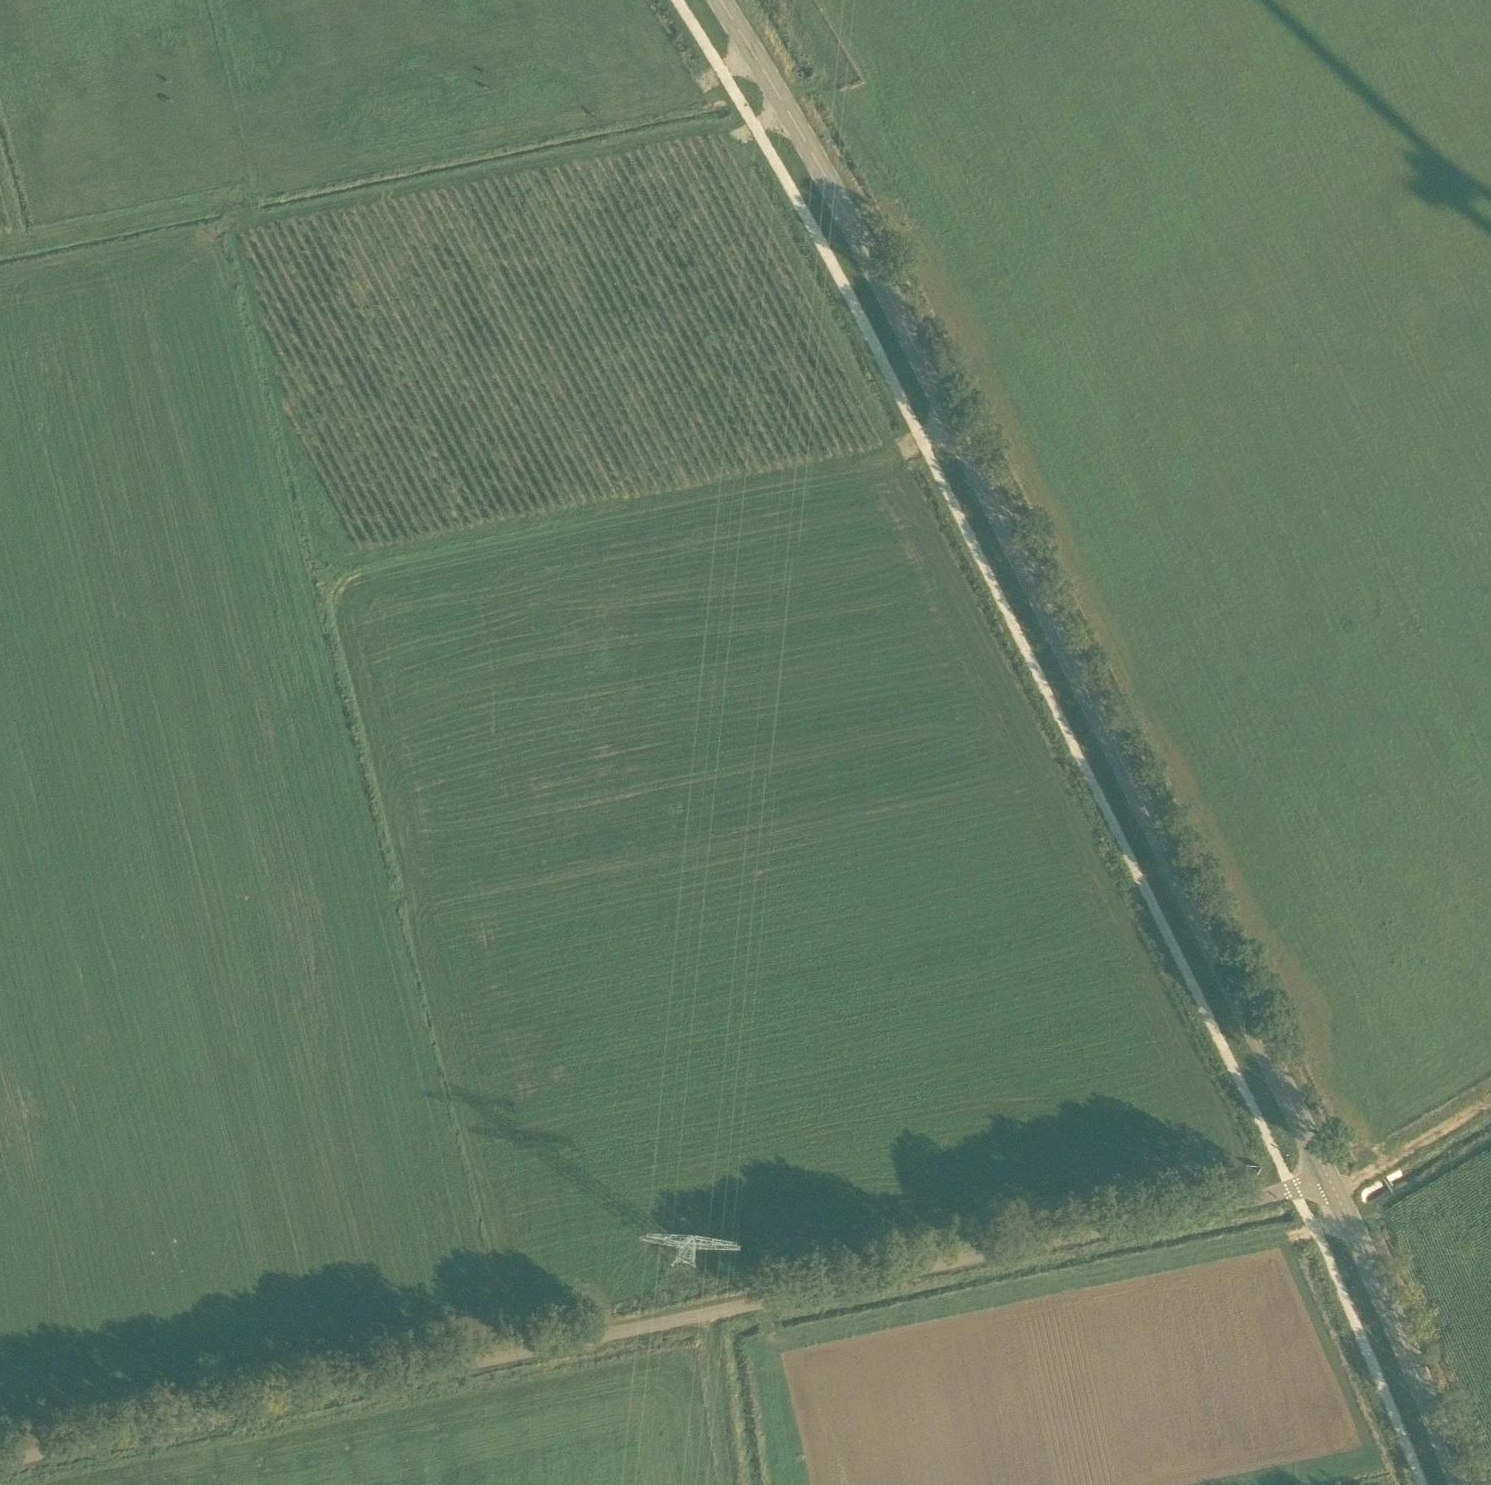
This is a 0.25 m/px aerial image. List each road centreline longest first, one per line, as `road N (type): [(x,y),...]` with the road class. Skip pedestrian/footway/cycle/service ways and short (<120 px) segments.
road 1 (unclassified): [(0,1466),(1329,1180)]
road 2 (secondary): [(1329,1180),(809,151),(717,0)]
road 3 (secondary): [(1464,1484),(1329,1180)]

